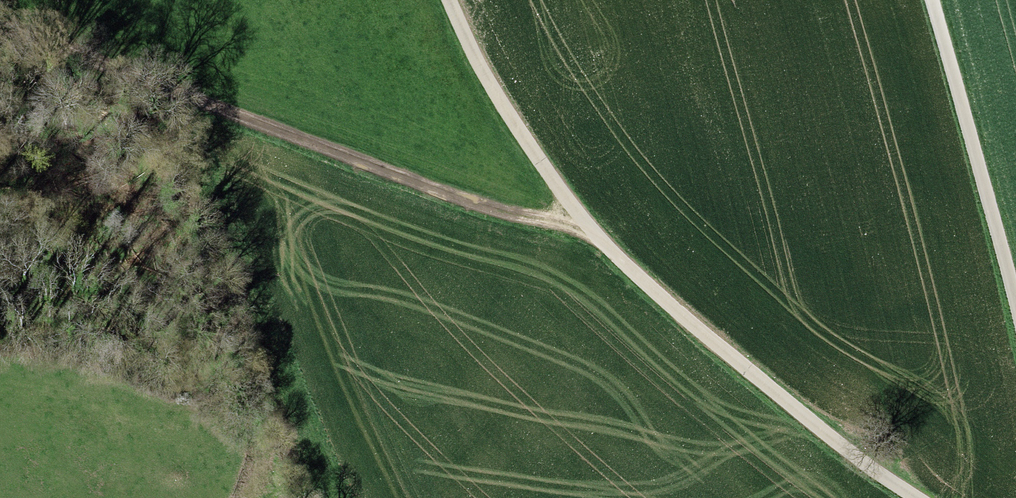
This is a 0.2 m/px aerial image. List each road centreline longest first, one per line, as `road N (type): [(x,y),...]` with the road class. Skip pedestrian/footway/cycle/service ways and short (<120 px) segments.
road 1 (track): [(445,0),(524,157),(713,345),(924,497)]
road 2 (track): [(0,21),(429,190),(604,237)]
road 3 (track): [(930,0),(1015,314)]

